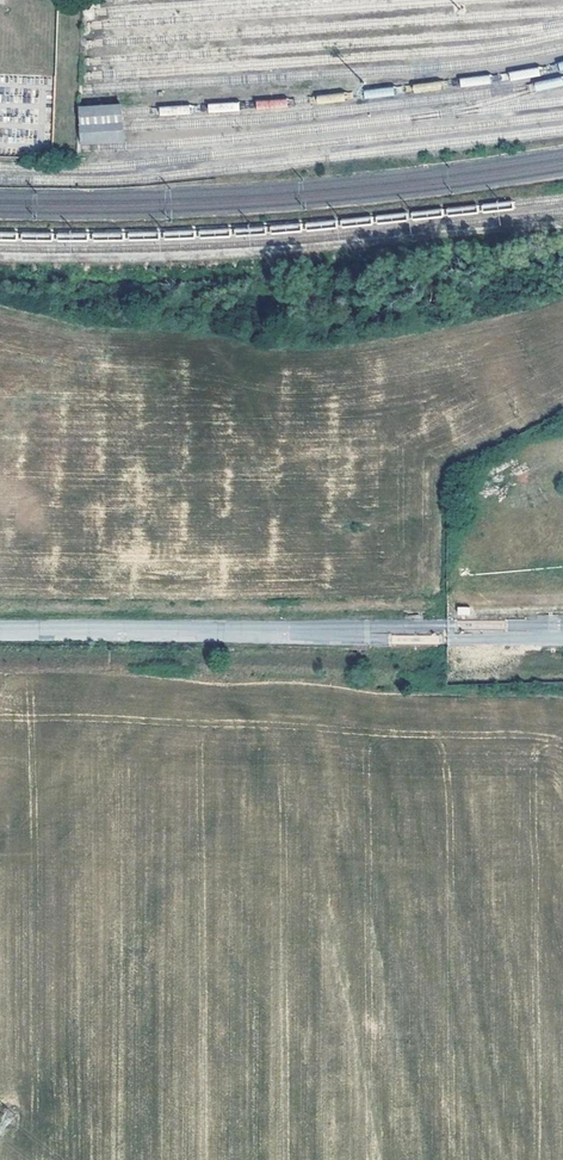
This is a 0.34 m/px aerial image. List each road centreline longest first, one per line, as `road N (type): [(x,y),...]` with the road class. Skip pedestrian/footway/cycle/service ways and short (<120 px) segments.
road 1 (unclassified): [(0,633),(448,633)]

